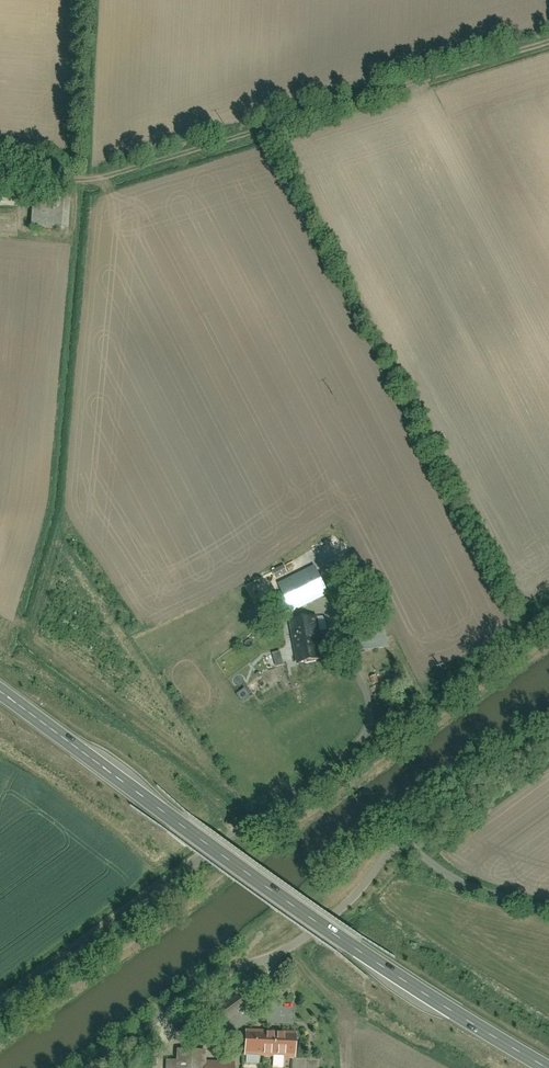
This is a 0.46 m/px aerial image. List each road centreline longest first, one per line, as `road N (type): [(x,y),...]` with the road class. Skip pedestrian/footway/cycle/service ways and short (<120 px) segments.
road 1 (primary): [(0,697),(331,937),(541,1067)]
road 2 (unclassified): [(548,733),(389,850),(355,895),(291,946),(218,975),(88,1067)]
road 3 (residential): [(0,1001),(354,749),(366,736),(371,703),(353,664)]
road 4 (track): [(406,837),(453,875),(548,908)]

